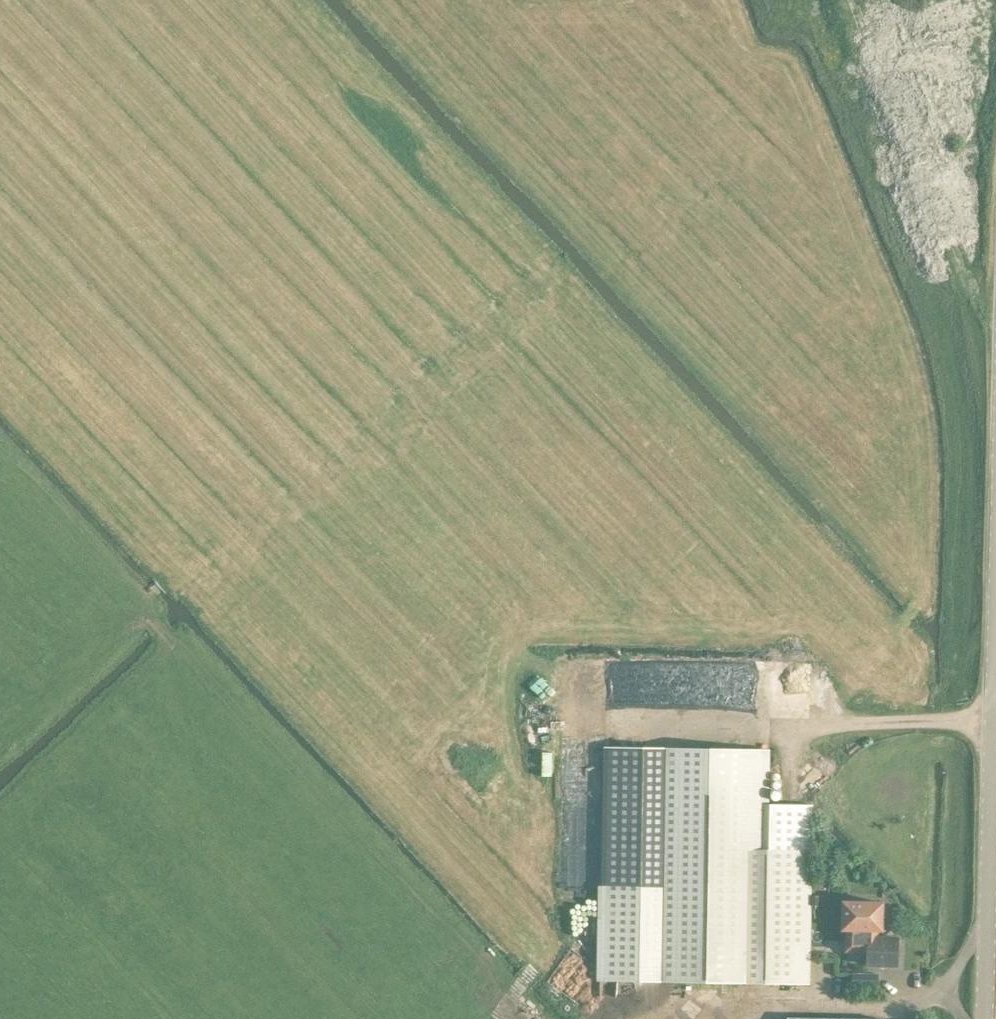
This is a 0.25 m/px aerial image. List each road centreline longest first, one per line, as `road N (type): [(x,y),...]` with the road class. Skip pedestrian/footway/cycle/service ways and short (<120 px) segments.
road 1 (tertiary): [(984,1018),(995,644)]
road 2 (track): [(853,3),(973,294),(995,331)]

